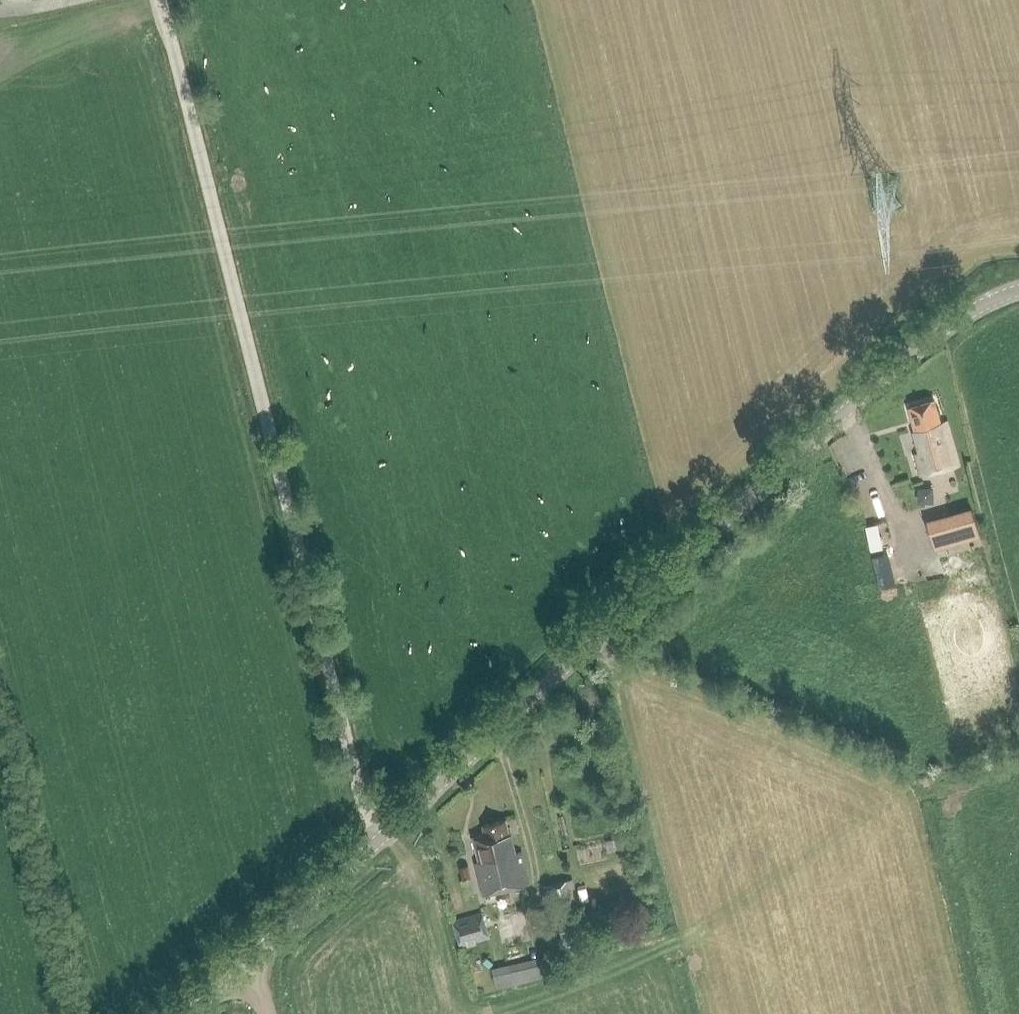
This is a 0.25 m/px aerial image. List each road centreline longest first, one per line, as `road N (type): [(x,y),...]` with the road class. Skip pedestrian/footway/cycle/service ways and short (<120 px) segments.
road 1 (tertiary): [(191,1013),(947,328),(1018,290)]

